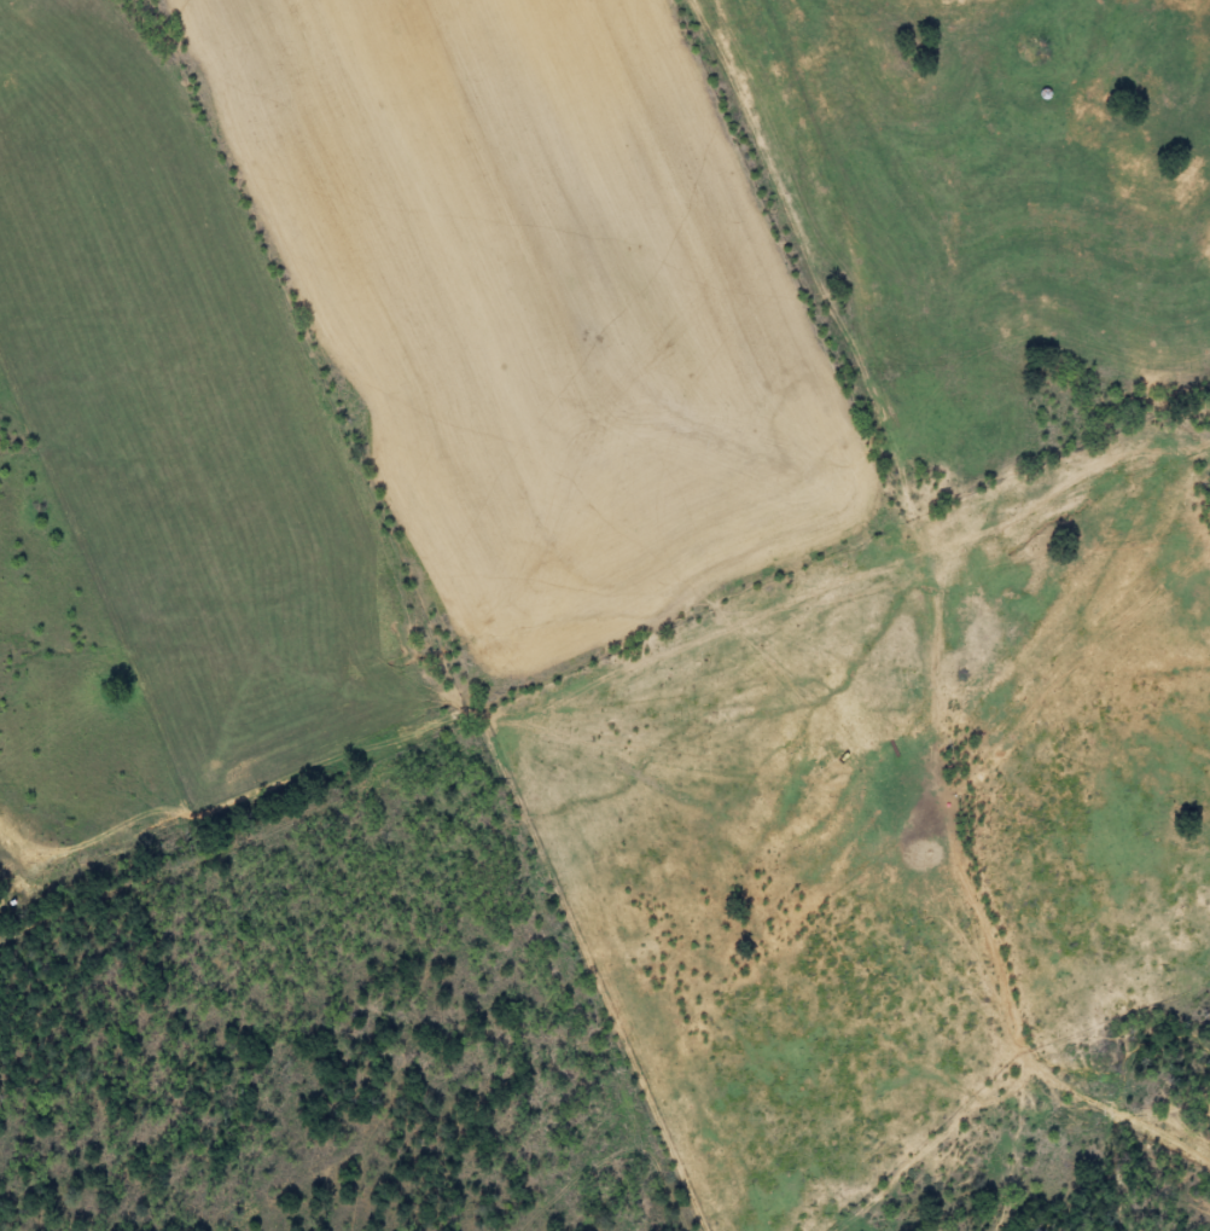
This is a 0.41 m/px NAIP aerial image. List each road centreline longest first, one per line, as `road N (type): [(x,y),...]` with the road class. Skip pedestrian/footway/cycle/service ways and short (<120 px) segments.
road 1 (residential): [(777,0),(875,201),(1023,576),(1066,945),(1115,1074),(1176,1142),(1209,1158)]

